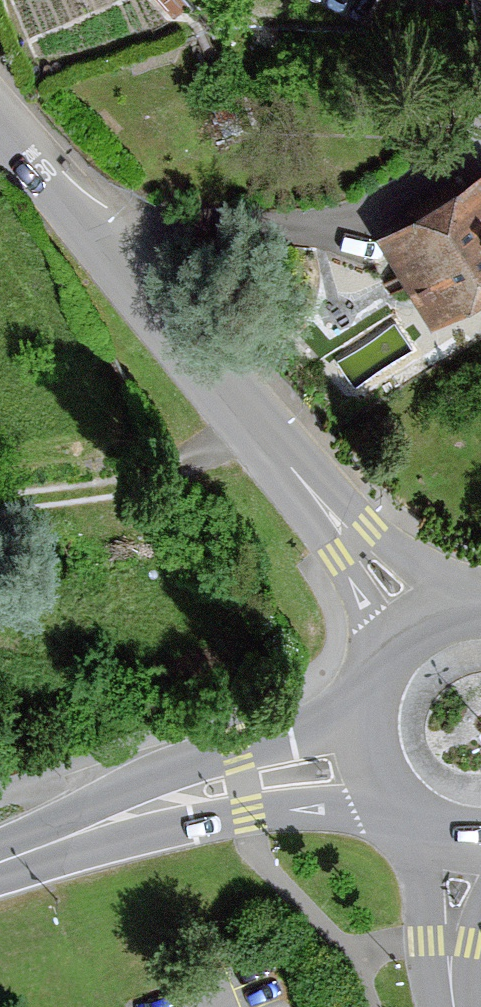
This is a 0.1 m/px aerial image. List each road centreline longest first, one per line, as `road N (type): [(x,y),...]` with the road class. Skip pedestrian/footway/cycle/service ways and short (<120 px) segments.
road 1 (residential): [(0,131),(427,643)]
road 2 (primary): [(67,828),(404,813)]
road 3 (primary): [(373,726),(67,828)]
road 4 (track): [(262,445),(158,480),(0,508)]
road 5 (residential): [(457,842),(454,1006)]

